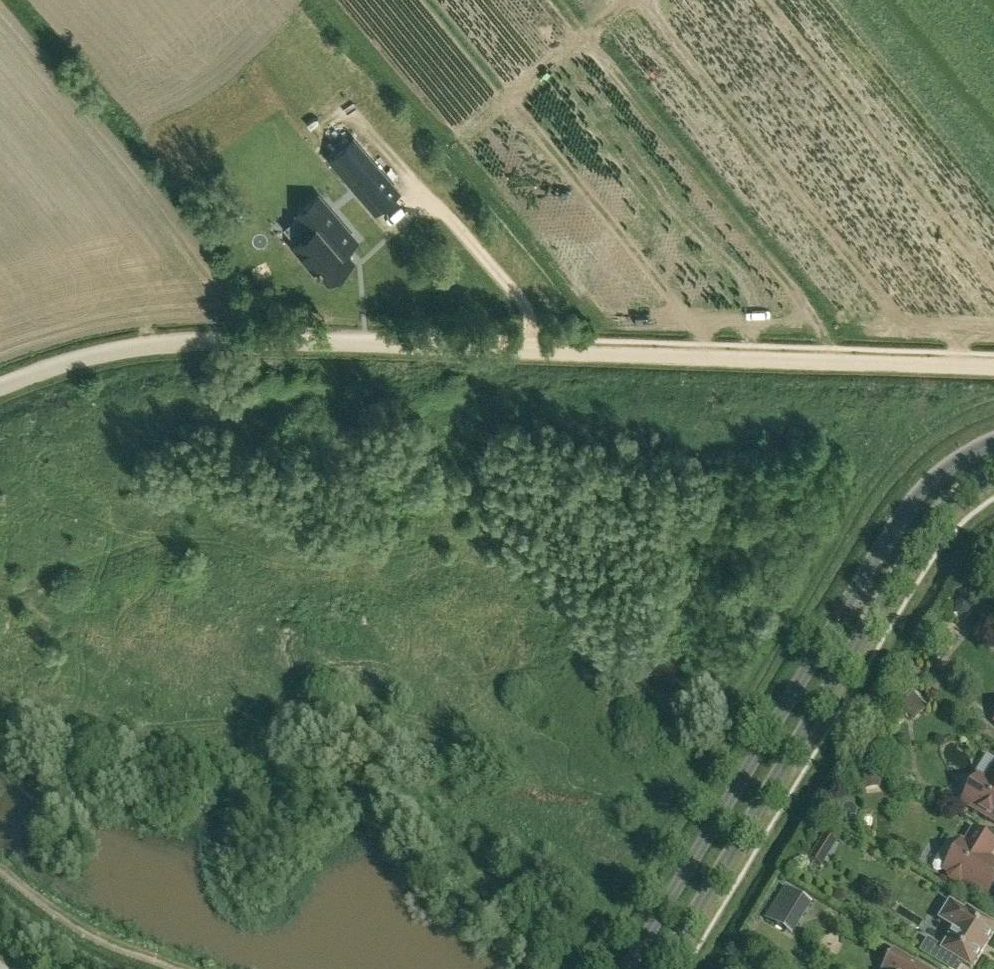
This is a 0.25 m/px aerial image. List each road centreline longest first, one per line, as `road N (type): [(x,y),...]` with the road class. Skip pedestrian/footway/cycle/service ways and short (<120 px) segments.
road 1 (tertiary): [(993,439),(949,460),(909,501),(628,968)]
road 2 (tertiary): [(660,968),(926,527),(951,497),(993,468)]
road 3 (track): [(402,342),(993,364)]
road 4 (unclassified): [(0,387),(41,368),(231,339),(402,342)]

